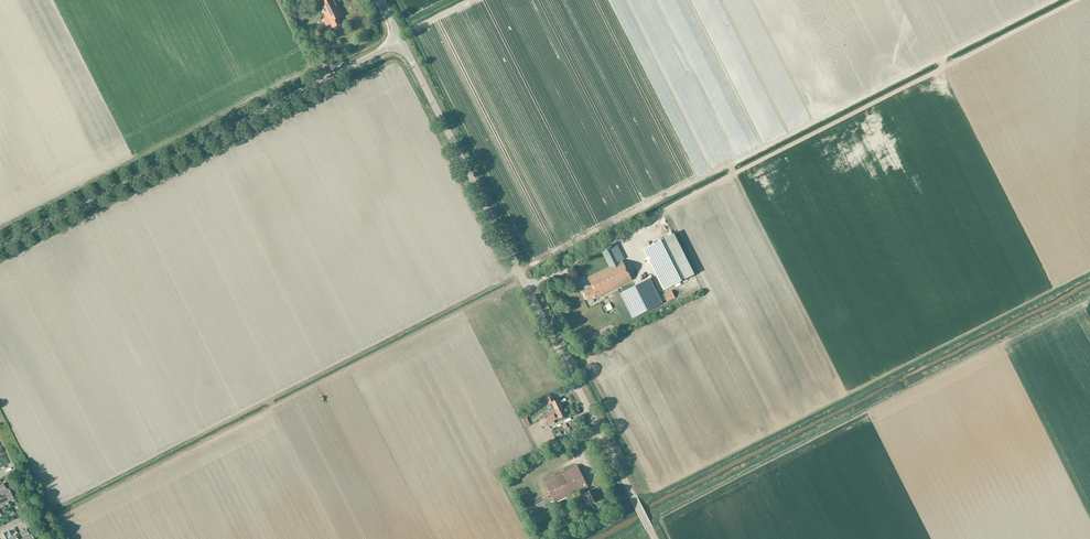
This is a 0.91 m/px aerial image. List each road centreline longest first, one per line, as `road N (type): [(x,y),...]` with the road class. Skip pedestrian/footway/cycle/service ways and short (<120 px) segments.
road 1 (tertiary): [(654,538),(401,40)]
road 2 (tertiary): [(0,244),(401,40)]

